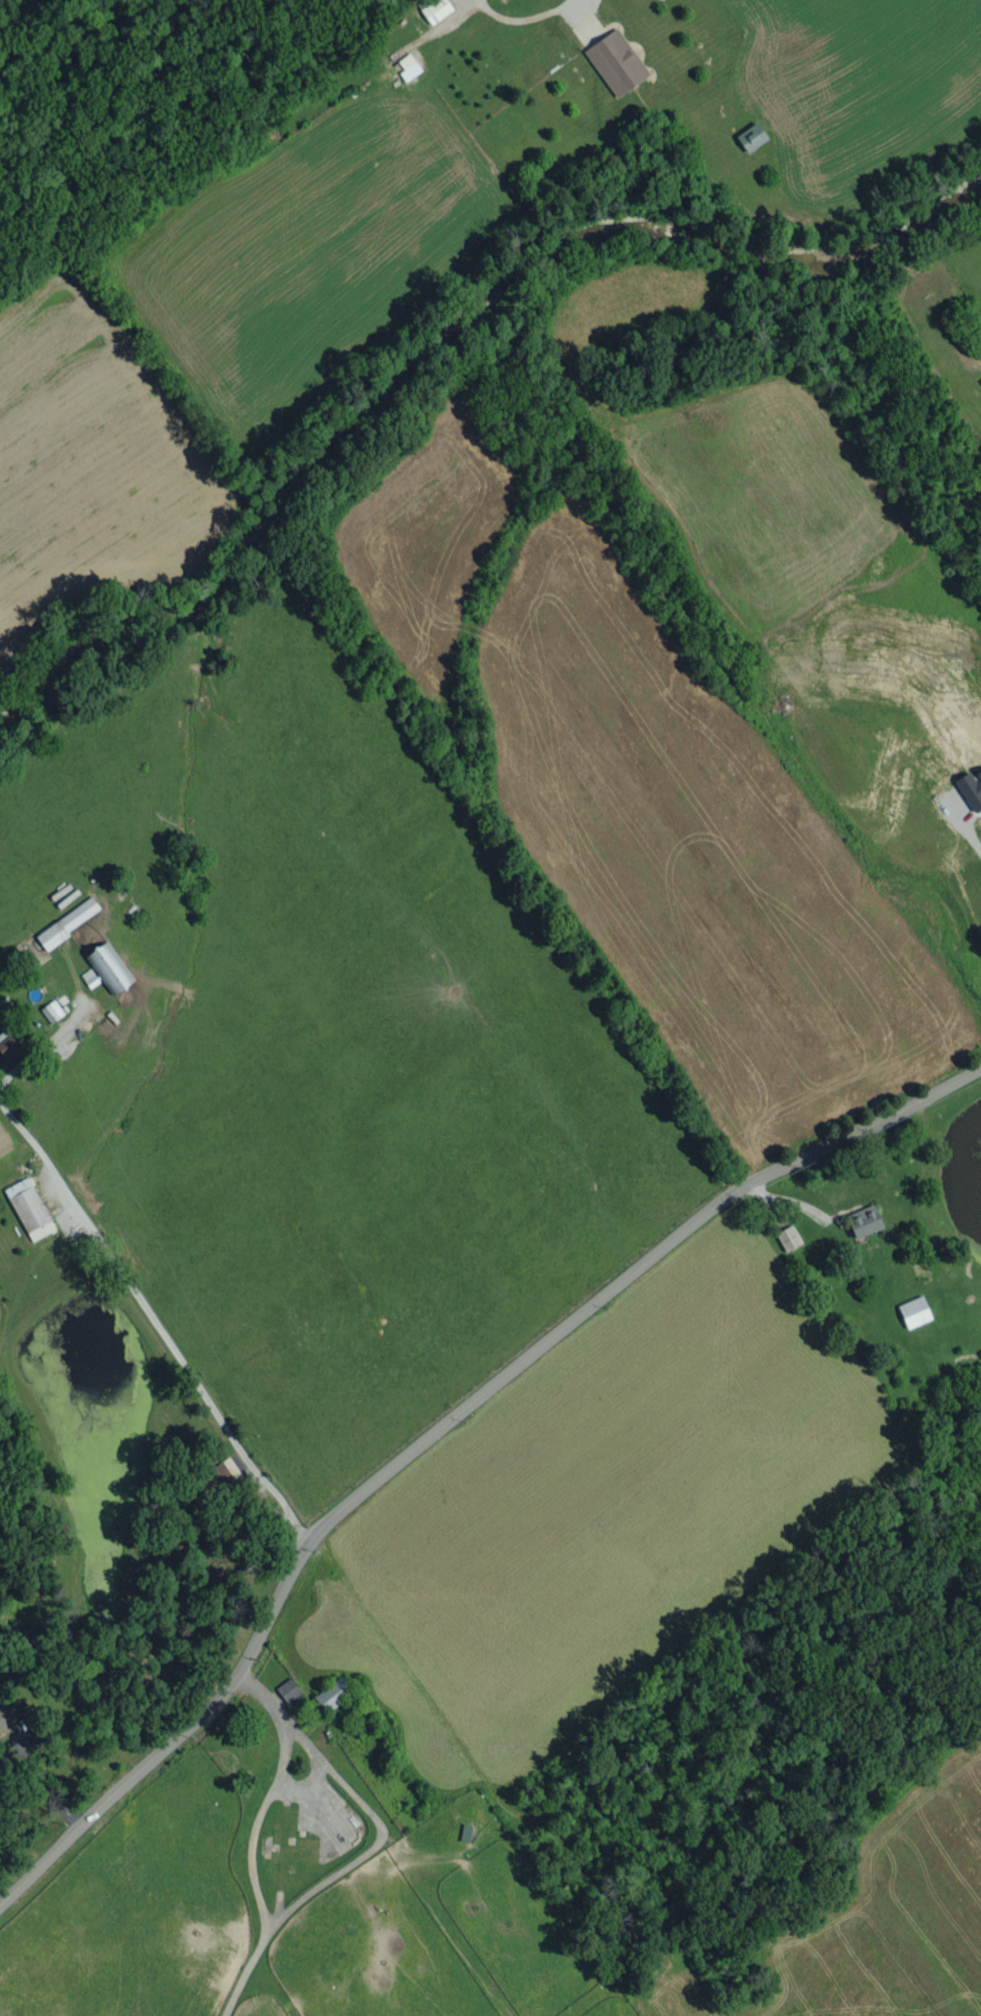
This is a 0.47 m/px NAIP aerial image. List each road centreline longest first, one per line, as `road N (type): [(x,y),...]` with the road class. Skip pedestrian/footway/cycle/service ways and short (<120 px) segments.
road 1 (residential): [(0,1904),(231,1680),(322,1527),(720,1201),(980,1070)]
road 2 (residential): [(91,1017),(5,1080),(0,1103),(309,1540)]

